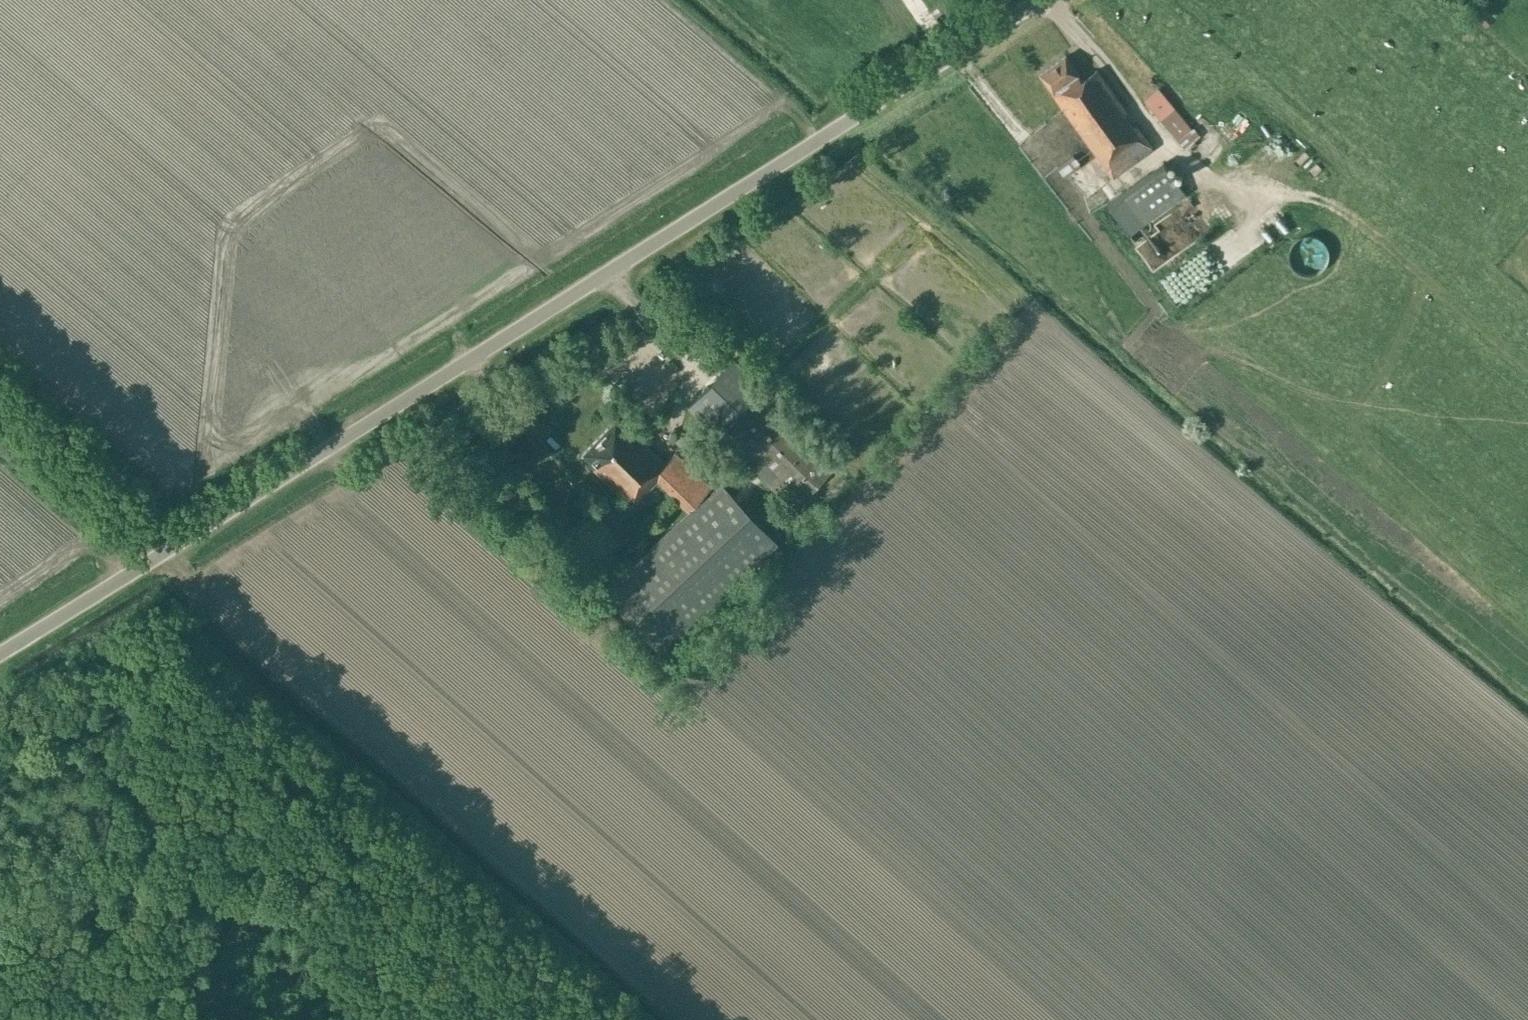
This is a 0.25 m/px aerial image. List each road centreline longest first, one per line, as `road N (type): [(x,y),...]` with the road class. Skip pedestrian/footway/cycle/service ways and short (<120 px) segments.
road 1 (unclassified): [(0,652),(1039,0)]

